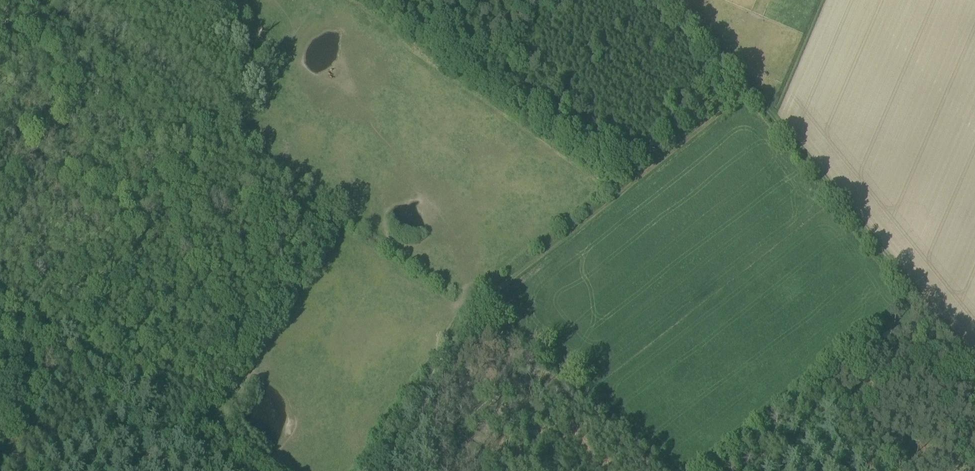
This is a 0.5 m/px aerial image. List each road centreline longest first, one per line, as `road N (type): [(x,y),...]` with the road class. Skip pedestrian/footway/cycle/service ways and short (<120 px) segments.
road 1 (track): [(365,470),(478,308),(752,91)]
road 2 (track): [(974,369),(752,91)]

